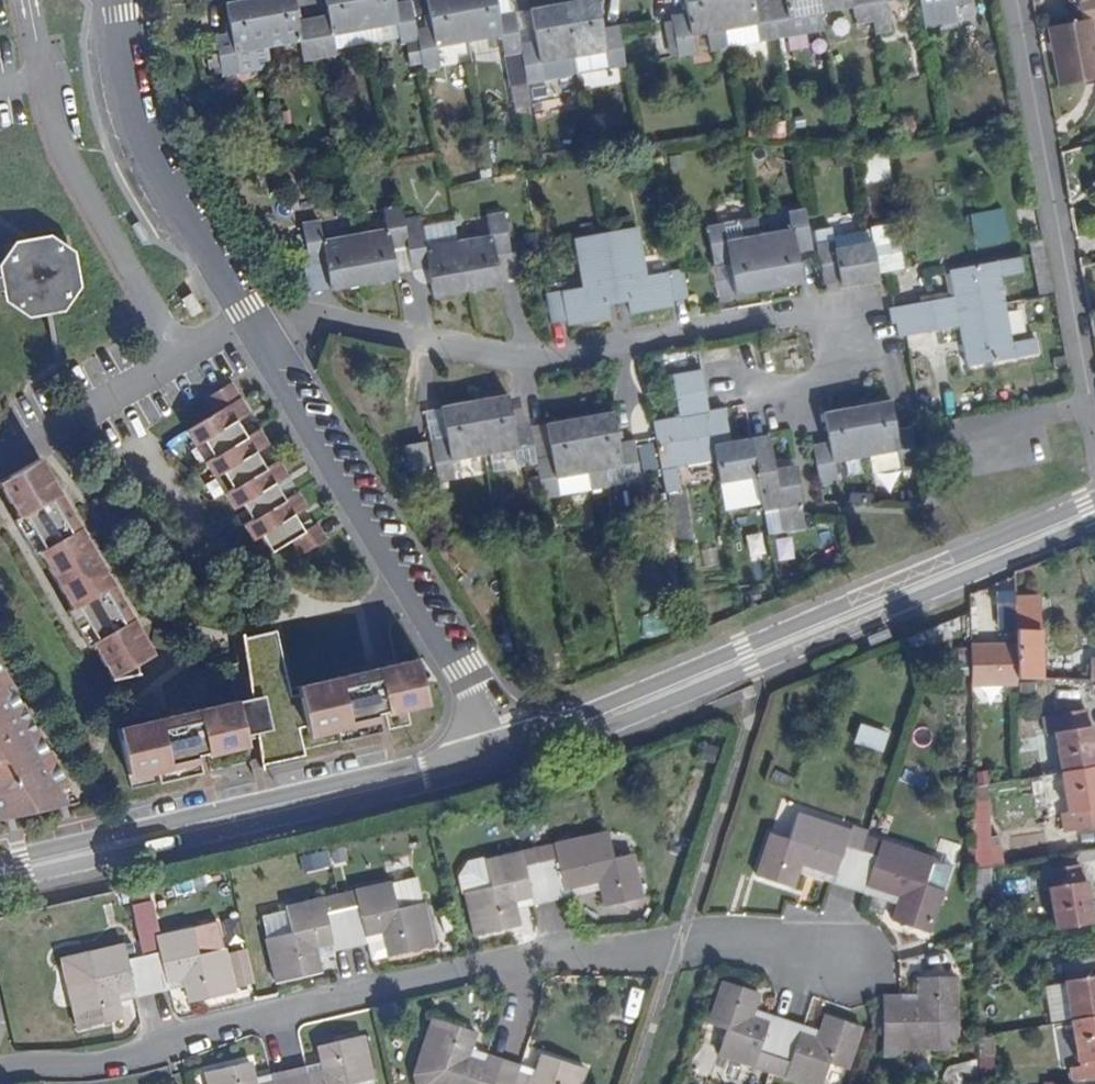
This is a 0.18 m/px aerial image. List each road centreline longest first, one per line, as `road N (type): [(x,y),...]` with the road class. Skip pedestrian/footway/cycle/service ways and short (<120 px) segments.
road 1 (residential): [(847,958),(728,938),(520,960),(211,1029),(123,1060),(0,1069)]
road 2 (residential): [(266,352),(319,324),(539,358),(779,316),(831,314),(846,325),(845,371),(782,388),(750,387)]
road 3 (tertiary): [(501,762),(841,631),(1004,561),(1088,514)]
road 4 (tertiary): [(1088,514),(997,541),(596,708),(495,741)]
road 5 (tertiary): [(0,882),(501,762)]
road 6 (tertiary): [(495,741),(0,860)]
road 7 (residential): [(266,352),(465,667),(495,741)]
road 8 (residential): [(116,0),(127,88),(148,158),(266,352)]

